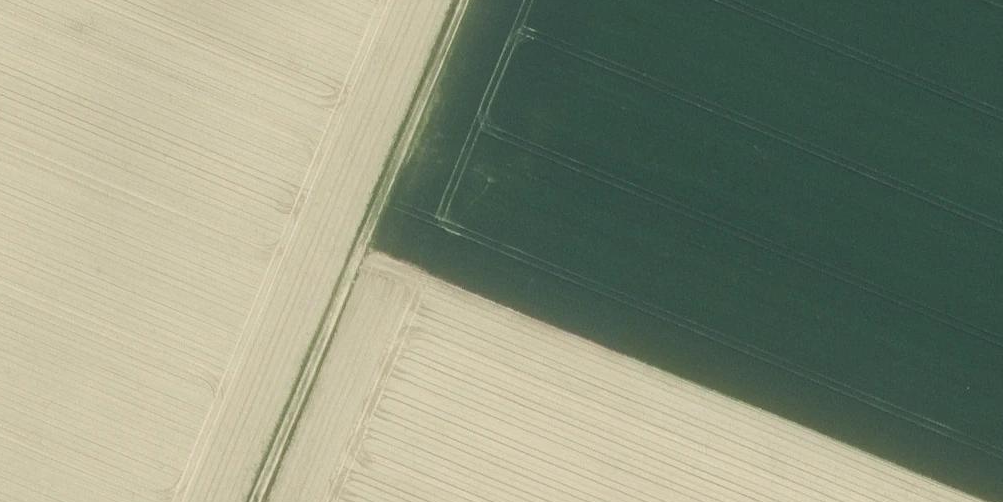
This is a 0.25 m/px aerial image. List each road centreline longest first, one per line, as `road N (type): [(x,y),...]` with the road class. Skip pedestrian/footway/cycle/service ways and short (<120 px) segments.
road 1 (track): [(258,501),(466,0)]

